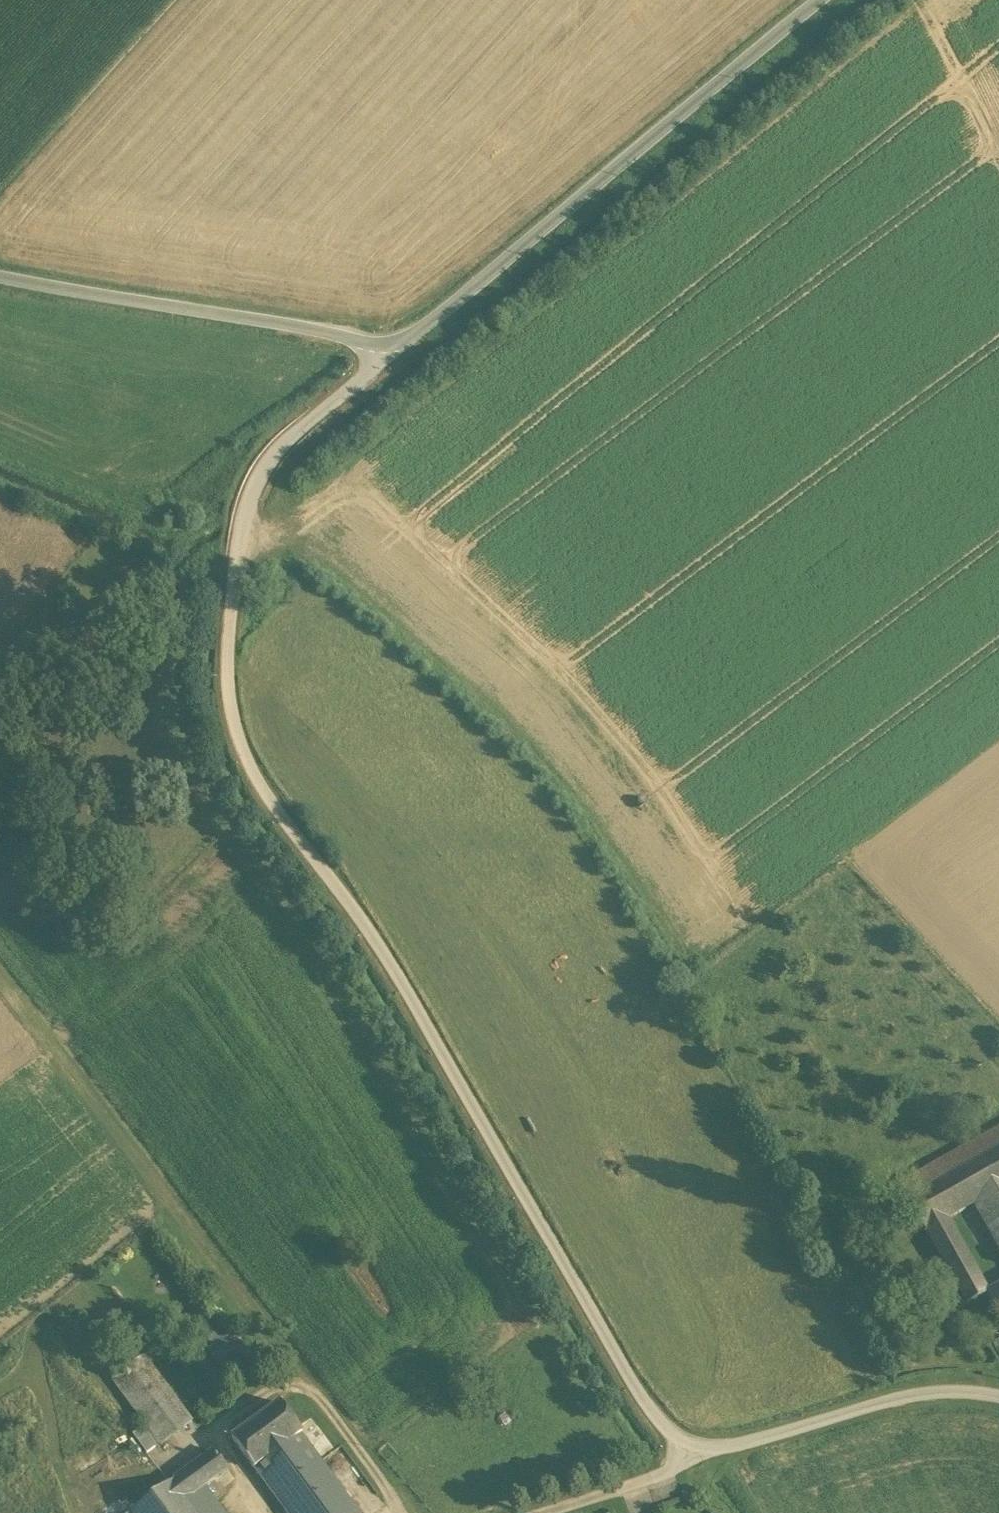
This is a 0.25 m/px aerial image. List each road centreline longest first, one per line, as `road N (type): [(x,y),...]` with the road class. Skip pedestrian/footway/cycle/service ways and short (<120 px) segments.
road 1 (unclassified): [(998,1392),(919,1389),(729,1446),(672,1433),(647,1405),(343,881),(243,755),(227,650),(254,489),(279,448),(396,345)]
road 2 (tertiary): [(396,345),(412,340),(822,0)]
road 3 (tertiary): [(0,281),(396,345)]

